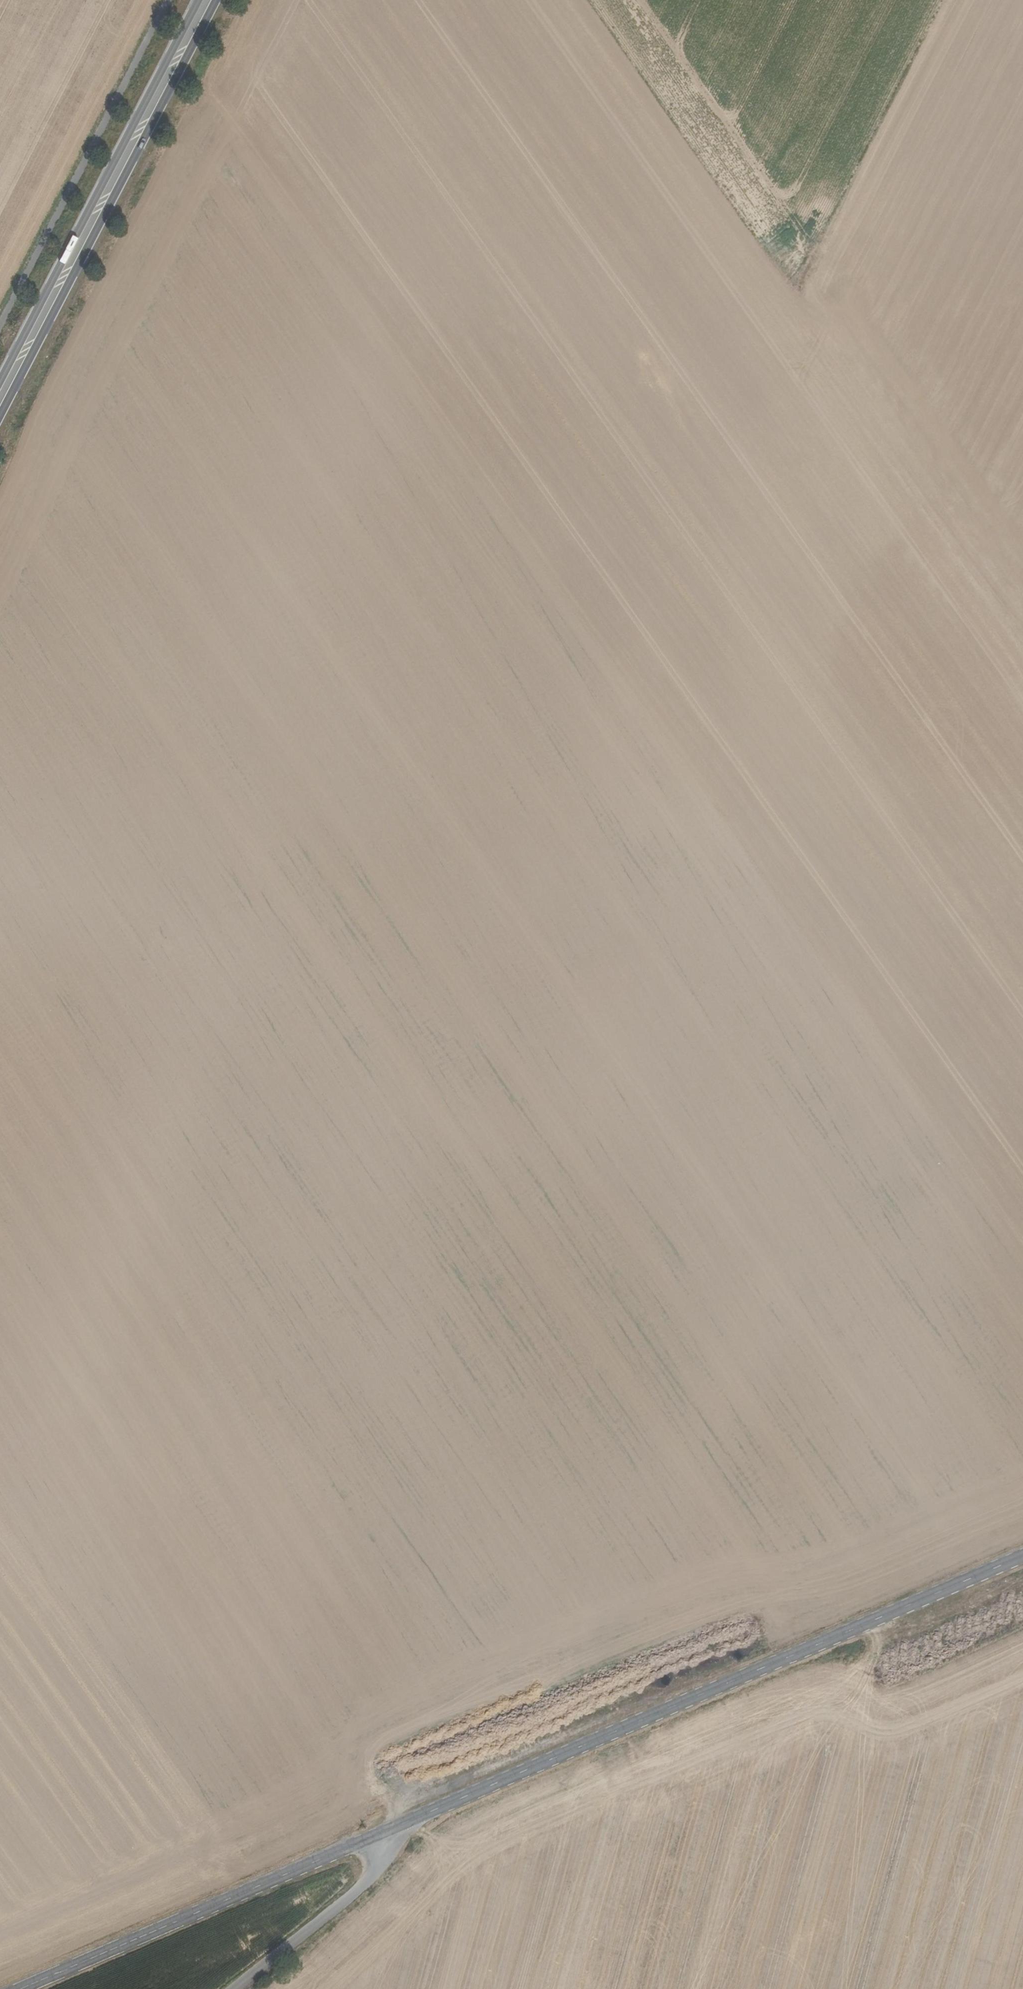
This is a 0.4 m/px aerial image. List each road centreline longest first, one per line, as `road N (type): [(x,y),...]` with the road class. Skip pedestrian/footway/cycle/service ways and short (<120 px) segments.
road 1 (tertiary): [(378,1835),(1022,1555)]
road 2 (primary): [(0,414),(216,0)]
road 3 (primary): [(198,0),(0,380)]
road 4 (tertiary): [(21,1988),(378,1835)]
road 5 (unclassified): [(238,1988),(372,1881),(384,1857),(378,1835)]

